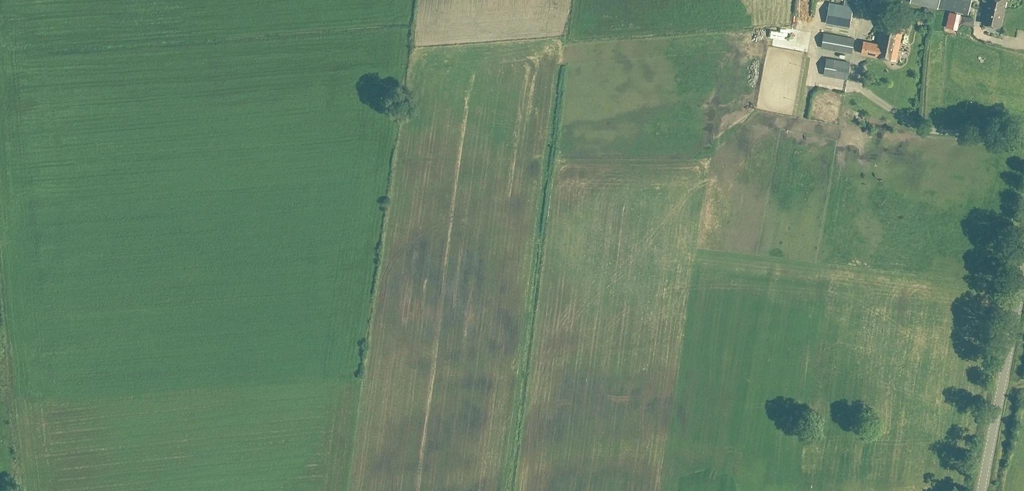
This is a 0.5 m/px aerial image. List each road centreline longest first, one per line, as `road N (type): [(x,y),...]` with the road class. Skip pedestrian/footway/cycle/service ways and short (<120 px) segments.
road 1 (track): [(20,490),(0,239)]
road 2 (tertiary): [(982,490),(1023,280)]

